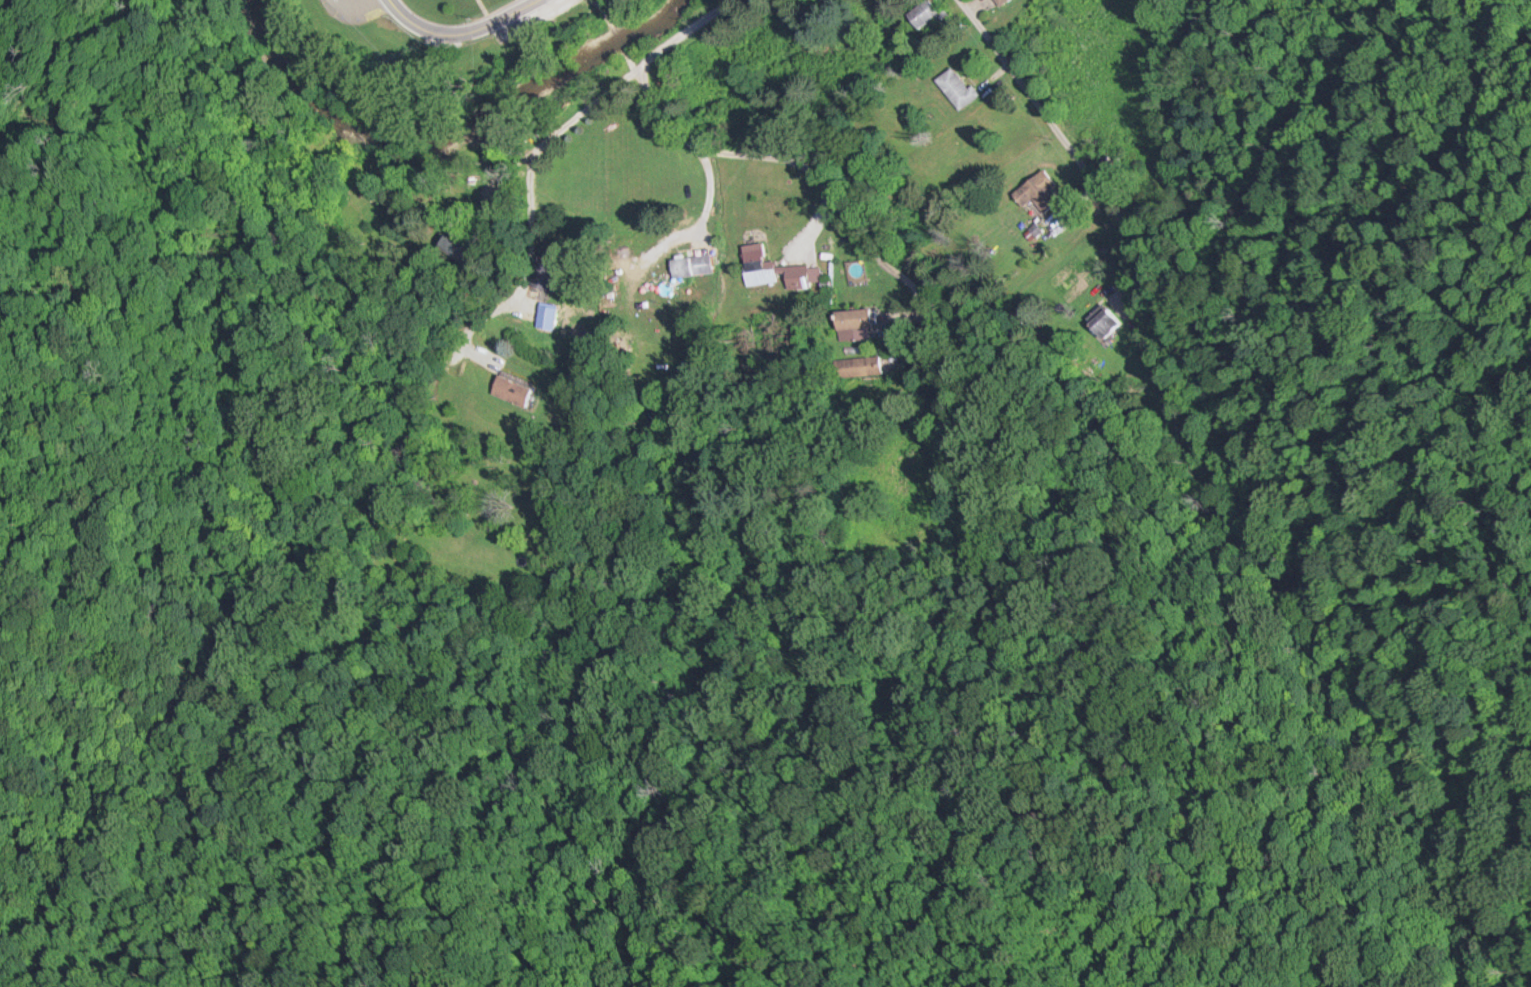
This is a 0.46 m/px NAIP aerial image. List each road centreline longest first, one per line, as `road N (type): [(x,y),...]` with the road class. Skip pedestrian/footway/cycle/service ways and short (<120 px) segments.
road 1 (residential): [(731,0),(538,148),(529,170),(520,293),(477,323)]
road 2 (residential): [(639,67),(674,131),(703,147),(803,166),(909,280)]
road 3 (residential): [(960,0),(1101,170)]
road 4 (tertiary): [(522,0),(469,26),(443,28),(416,20),(401,0)]

